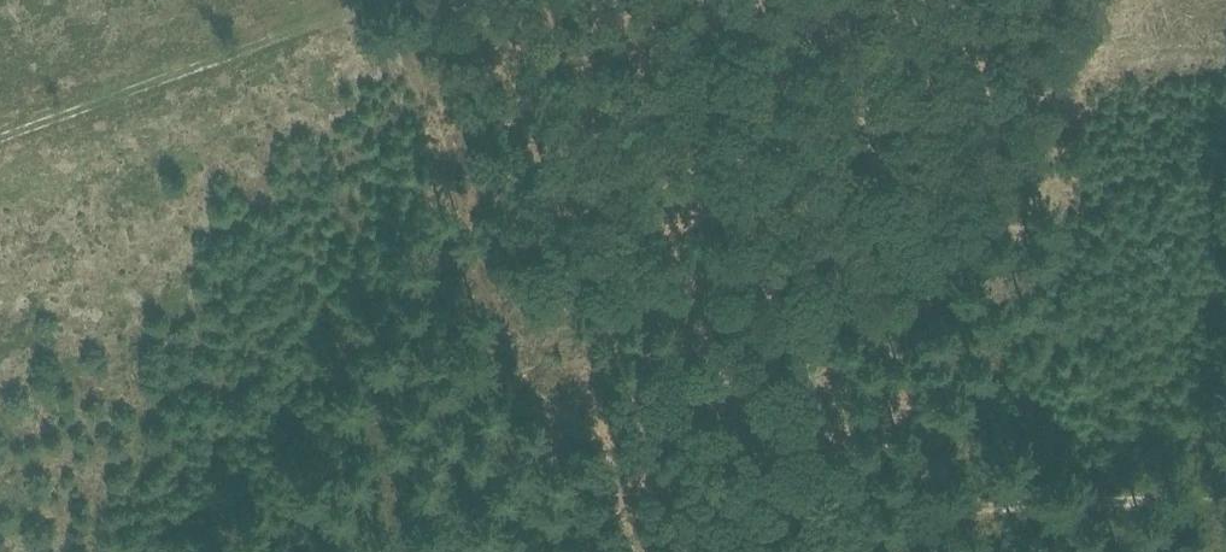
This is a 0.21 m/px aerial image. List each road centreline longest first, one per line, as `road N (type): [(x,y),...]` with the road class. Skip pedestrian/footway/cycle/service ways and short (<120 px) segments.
road 1 (track): [(815,551),(977,500),(1225,499)]
road 2 (track): [(0,132),(352,0)]

